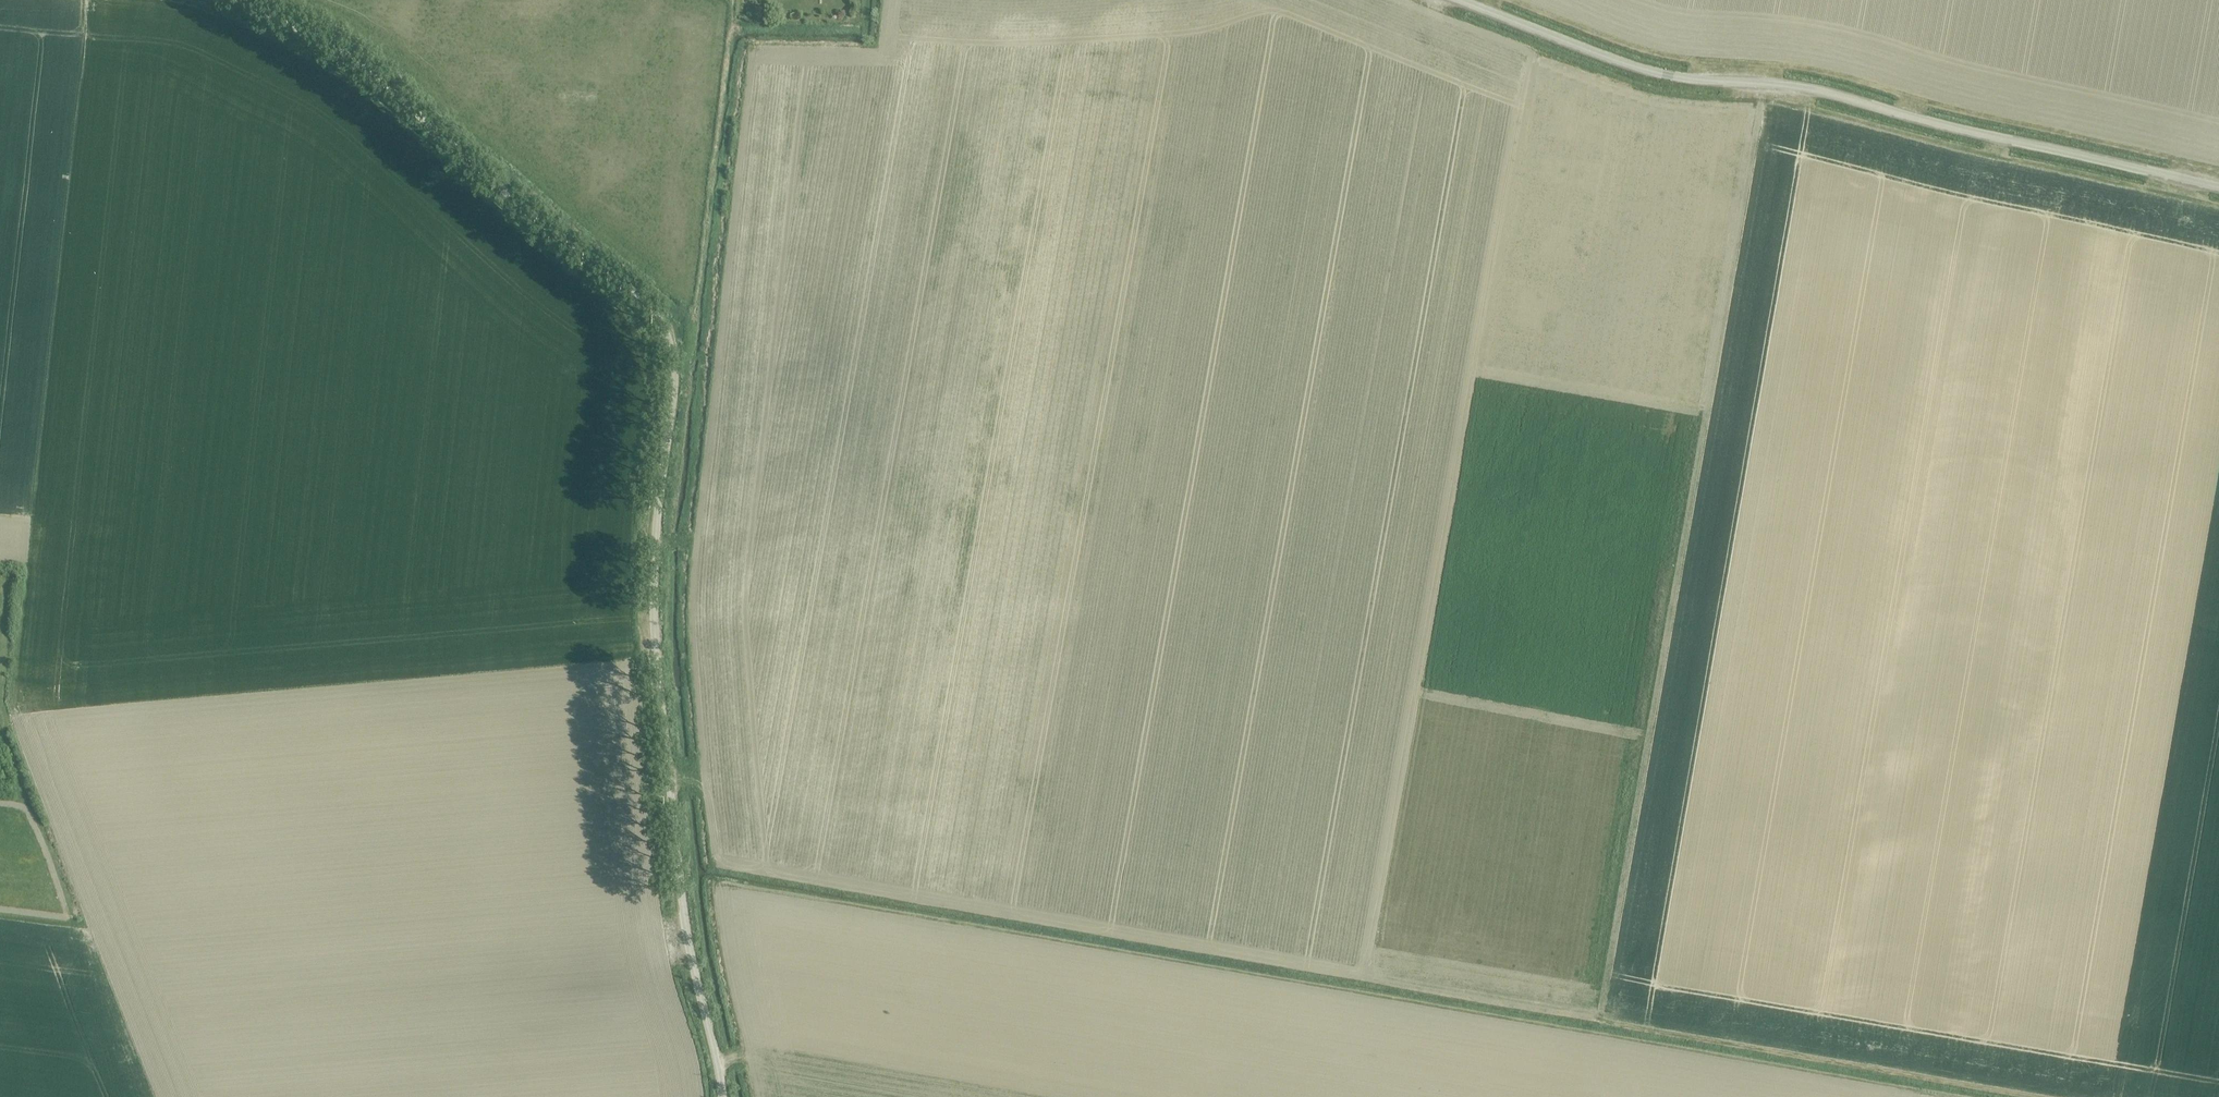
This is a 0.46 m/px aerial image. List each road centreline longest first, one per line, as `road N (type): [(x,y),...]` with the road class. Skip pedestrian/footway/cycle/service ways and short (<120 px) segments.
road 1 (unclassified): [(723,1096),(680,905),(656,629),(656,546),(672,405),(665,333),(379,80),(314,36),(234,0)]
road 2 (unclassified): [(2218,187),(1786,85),(1672,76),(1462,0)]

